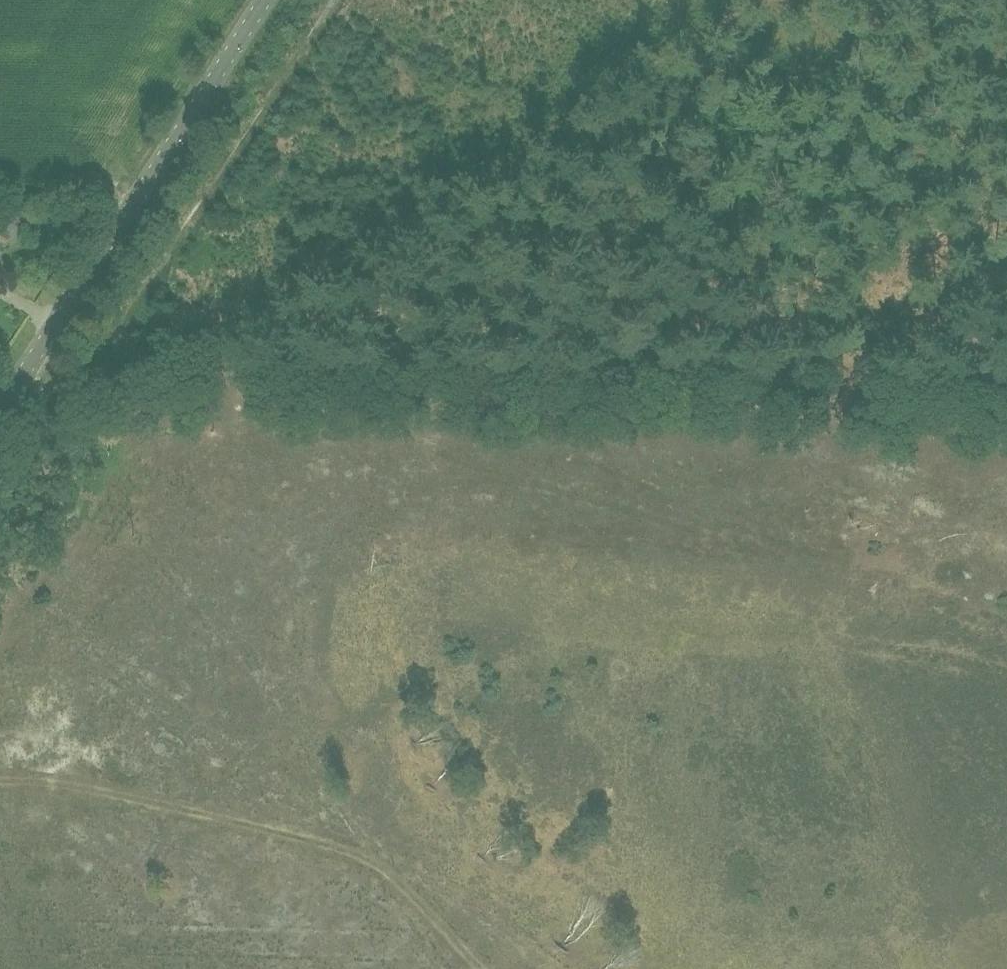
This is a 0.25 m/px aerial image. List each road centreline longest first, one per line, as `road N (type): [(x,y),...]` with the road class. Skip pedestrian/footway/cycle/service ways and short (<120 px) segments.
road 1 (tertiary): [(0,415),(266,0)]

